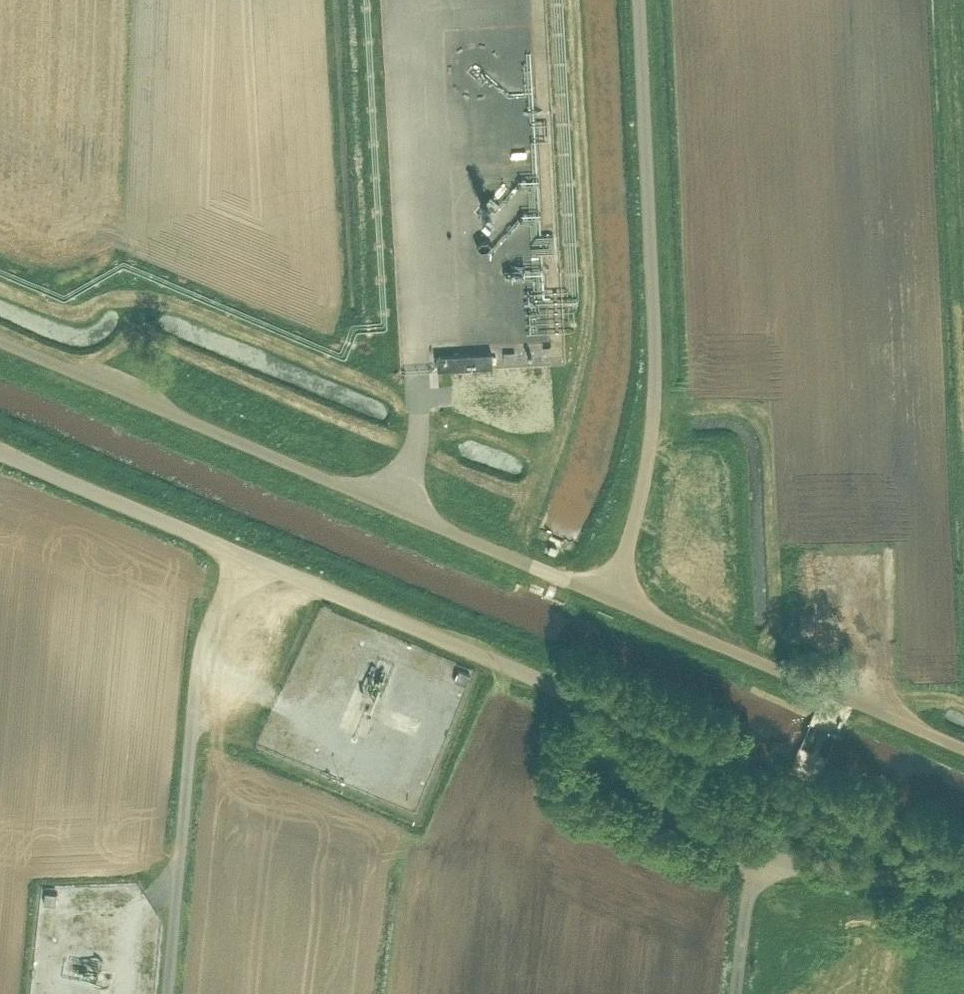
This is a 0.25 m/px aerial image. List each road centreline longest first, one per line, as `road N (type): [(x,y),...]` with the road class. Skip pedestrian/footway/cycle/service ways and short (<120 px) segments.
road 1 (unclassified): [(0,339),(840,693)]
road 2 (track): [(759,860),(736,993)]
road 3 (unclassified): [(963,746),(840,693)]

